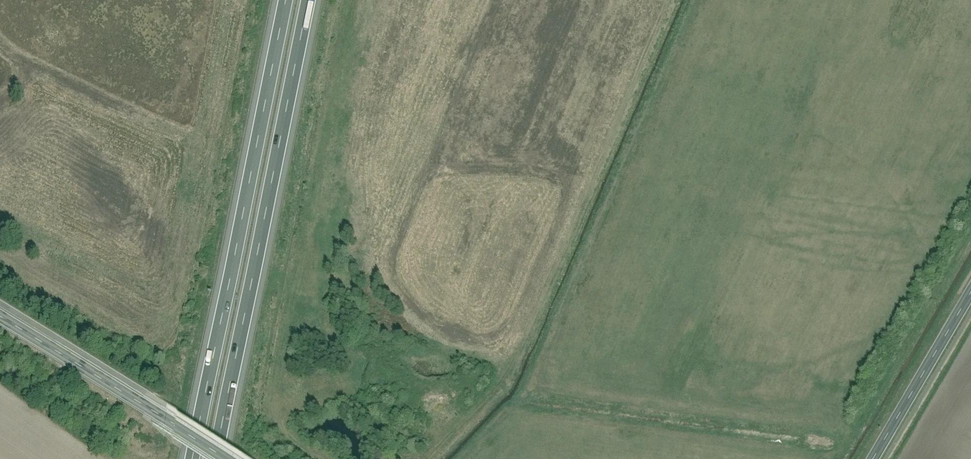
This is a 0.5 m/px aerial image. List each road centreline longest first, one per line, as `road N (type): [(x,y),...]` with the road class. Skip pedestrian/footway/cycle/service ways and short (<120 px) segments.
road 1 (motorway): [(216,458),(309,0)]
road 2 (motorway): [(286,0),(193,458)]
road 3 (tertiary): [(0,324),(218,458)]
road 4 (tertiary): [(868,458),(970,280)]

